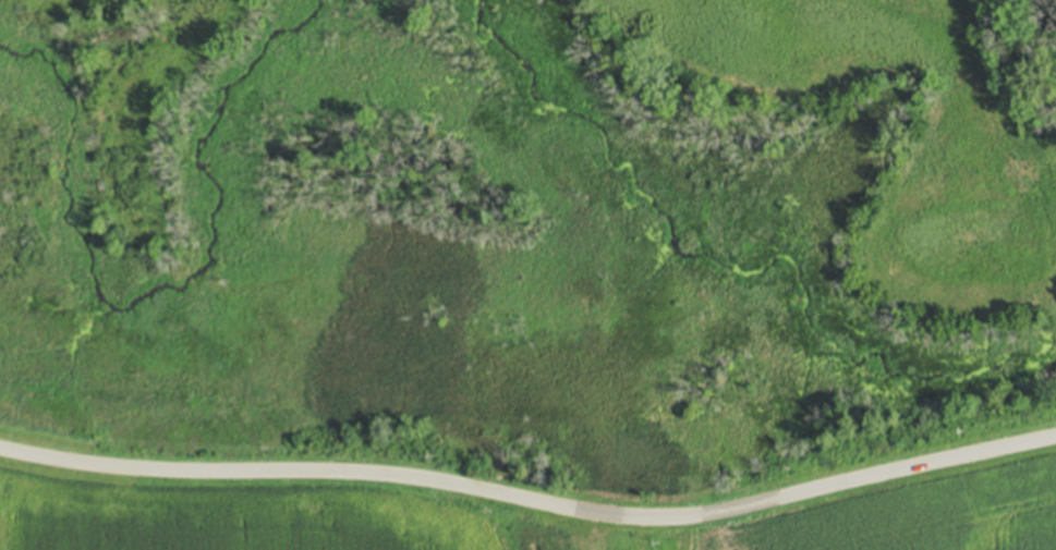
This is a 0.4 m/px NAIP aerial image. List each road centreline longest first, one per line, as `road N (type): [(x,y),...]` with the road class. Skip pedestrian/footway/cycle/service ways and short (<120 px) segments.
road 1 (residential): [(1055,434),(669,518),(611,516),(399,475),(158,472),(0,447)]

